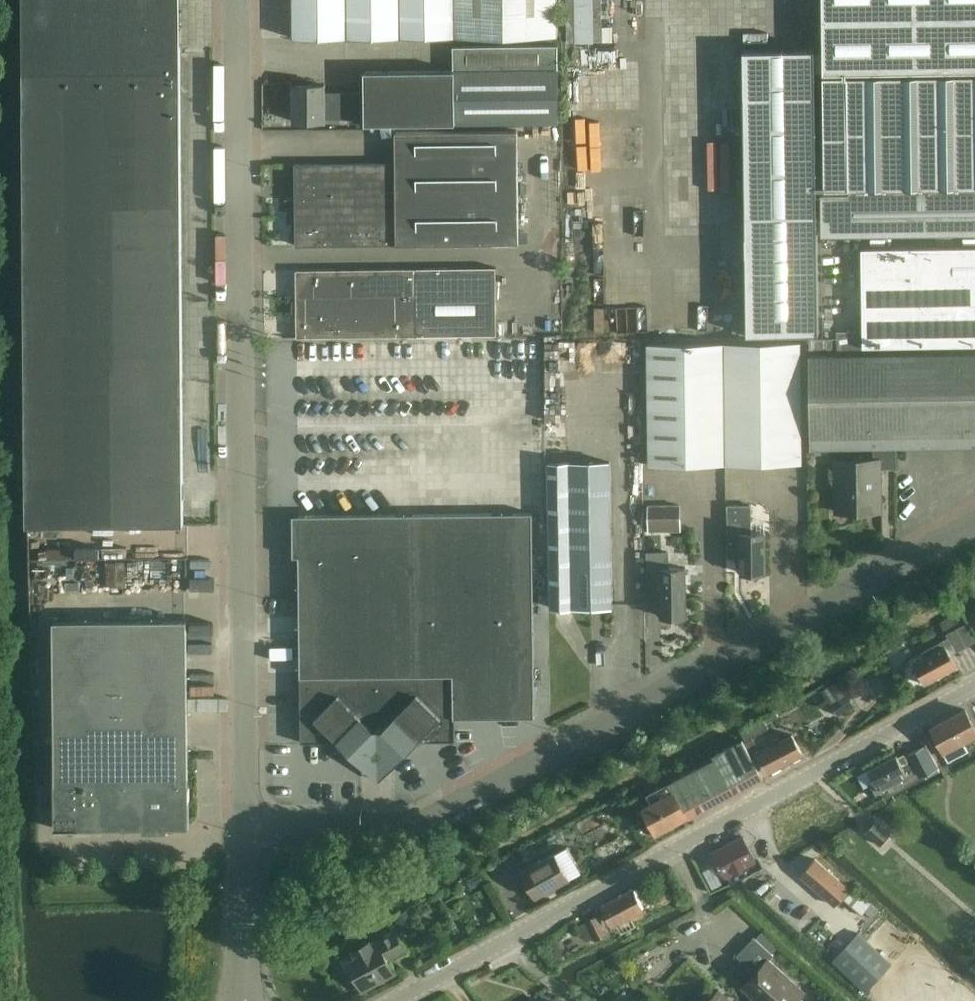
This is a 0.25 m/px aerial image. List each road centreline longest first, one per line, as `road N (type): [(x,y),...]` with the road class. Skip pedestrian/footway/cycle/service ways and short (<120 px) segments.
road 1 (residential): [(247,829),(238,0)]
road 2 (residential): [(247,829),(386,829),(426,820),(974,522)]
road 3 (residential): [(391,1000),(974,687)]
road 4 (residential): [(246,1000),(247,829)]

